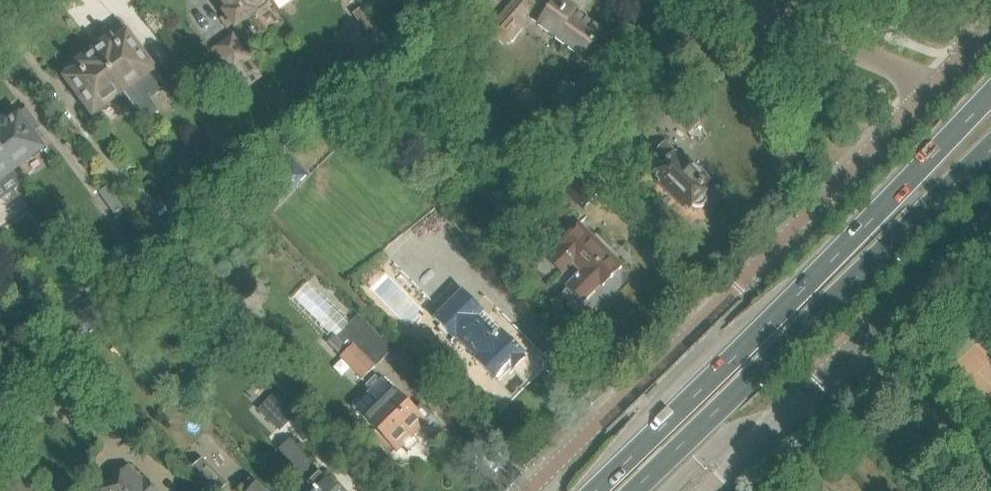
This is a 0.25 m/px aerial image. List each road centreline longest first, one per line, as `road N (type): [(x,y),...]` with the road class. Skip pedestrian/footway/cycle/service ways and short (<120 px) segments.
road 1 (residential): [(529,490),(932,89)]
road 2 (primary): [(990,96),(599,490)]
road 3 (primary): [(636,490),(990,151)]
road 4 (unclassified): [(767,432),(990,211)]
road 5 (residential): [(932,89),(736,0)]

